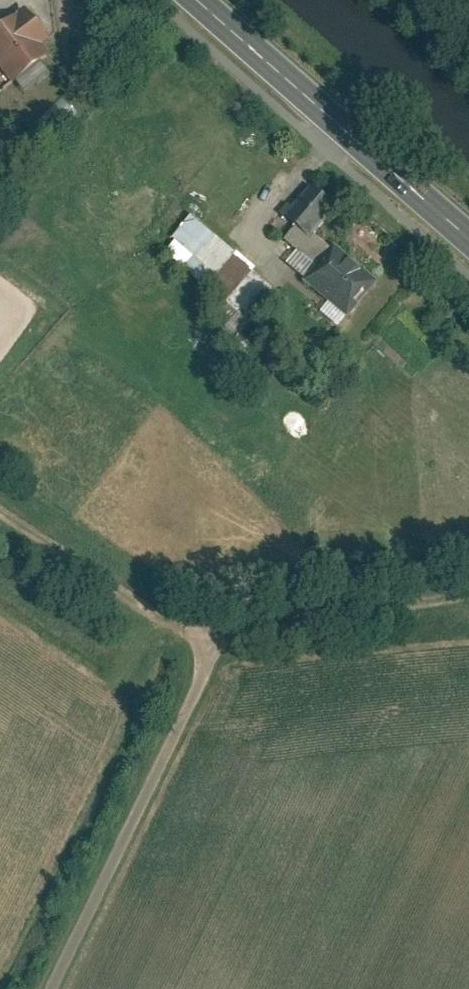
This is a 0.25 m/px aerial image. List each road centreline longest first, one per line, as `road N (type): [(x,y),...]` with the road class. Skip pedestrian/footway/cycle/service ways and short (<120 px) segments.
road 1 (track): [(468,585),(251,615),(195,637),(0,507)]
road 2 (unclassified): [(30,988),(195,637)]
road 3 (primary): [(191,0),(468,245)]

